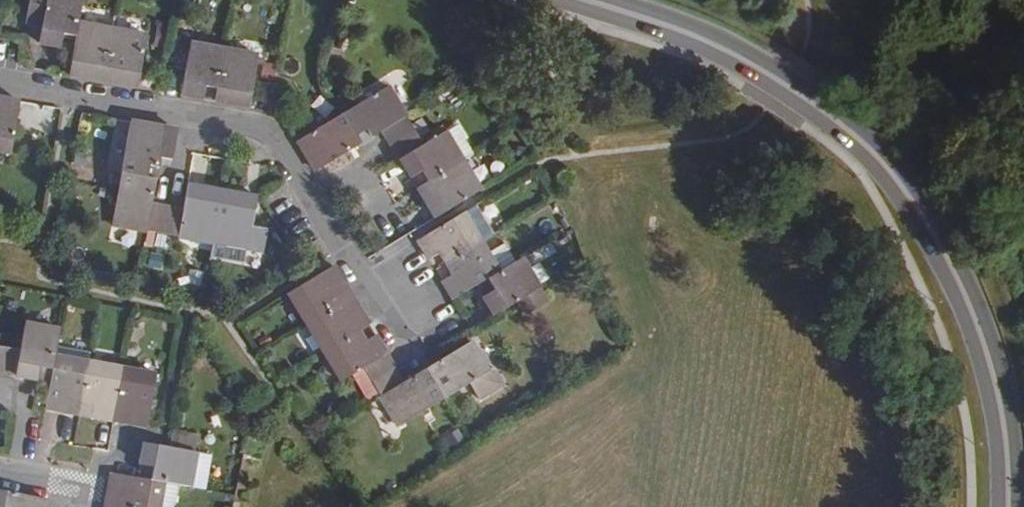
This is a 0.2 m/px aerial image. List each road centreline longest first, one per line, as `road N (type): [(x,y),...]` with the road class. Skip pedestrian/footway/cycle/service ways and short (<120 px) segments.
road 1 (tertiary): [(585,0),(679,30),(761,70),(854,135),(894,174),(977,327),(1006,437),(1008,506)]
road 2 (residential): [(408,315),(365,293),(269,144),(244,129),(0,86)]

